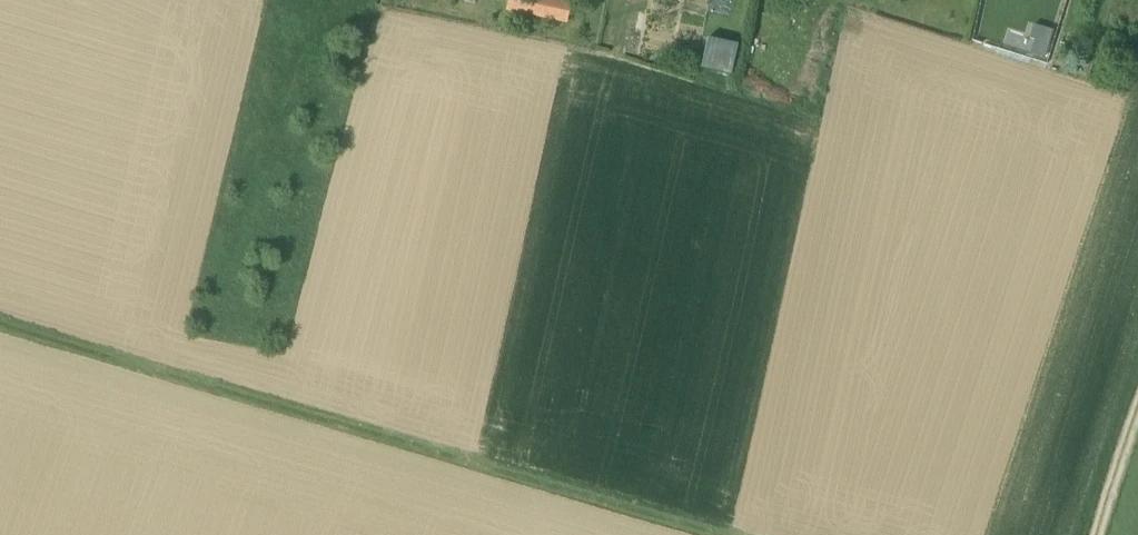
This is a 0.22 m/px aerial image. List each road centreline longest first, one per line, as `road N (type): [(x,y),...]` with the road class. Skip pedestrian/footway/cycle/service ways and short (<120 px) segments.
road 1 (track): [(683,534),(0,335)]

